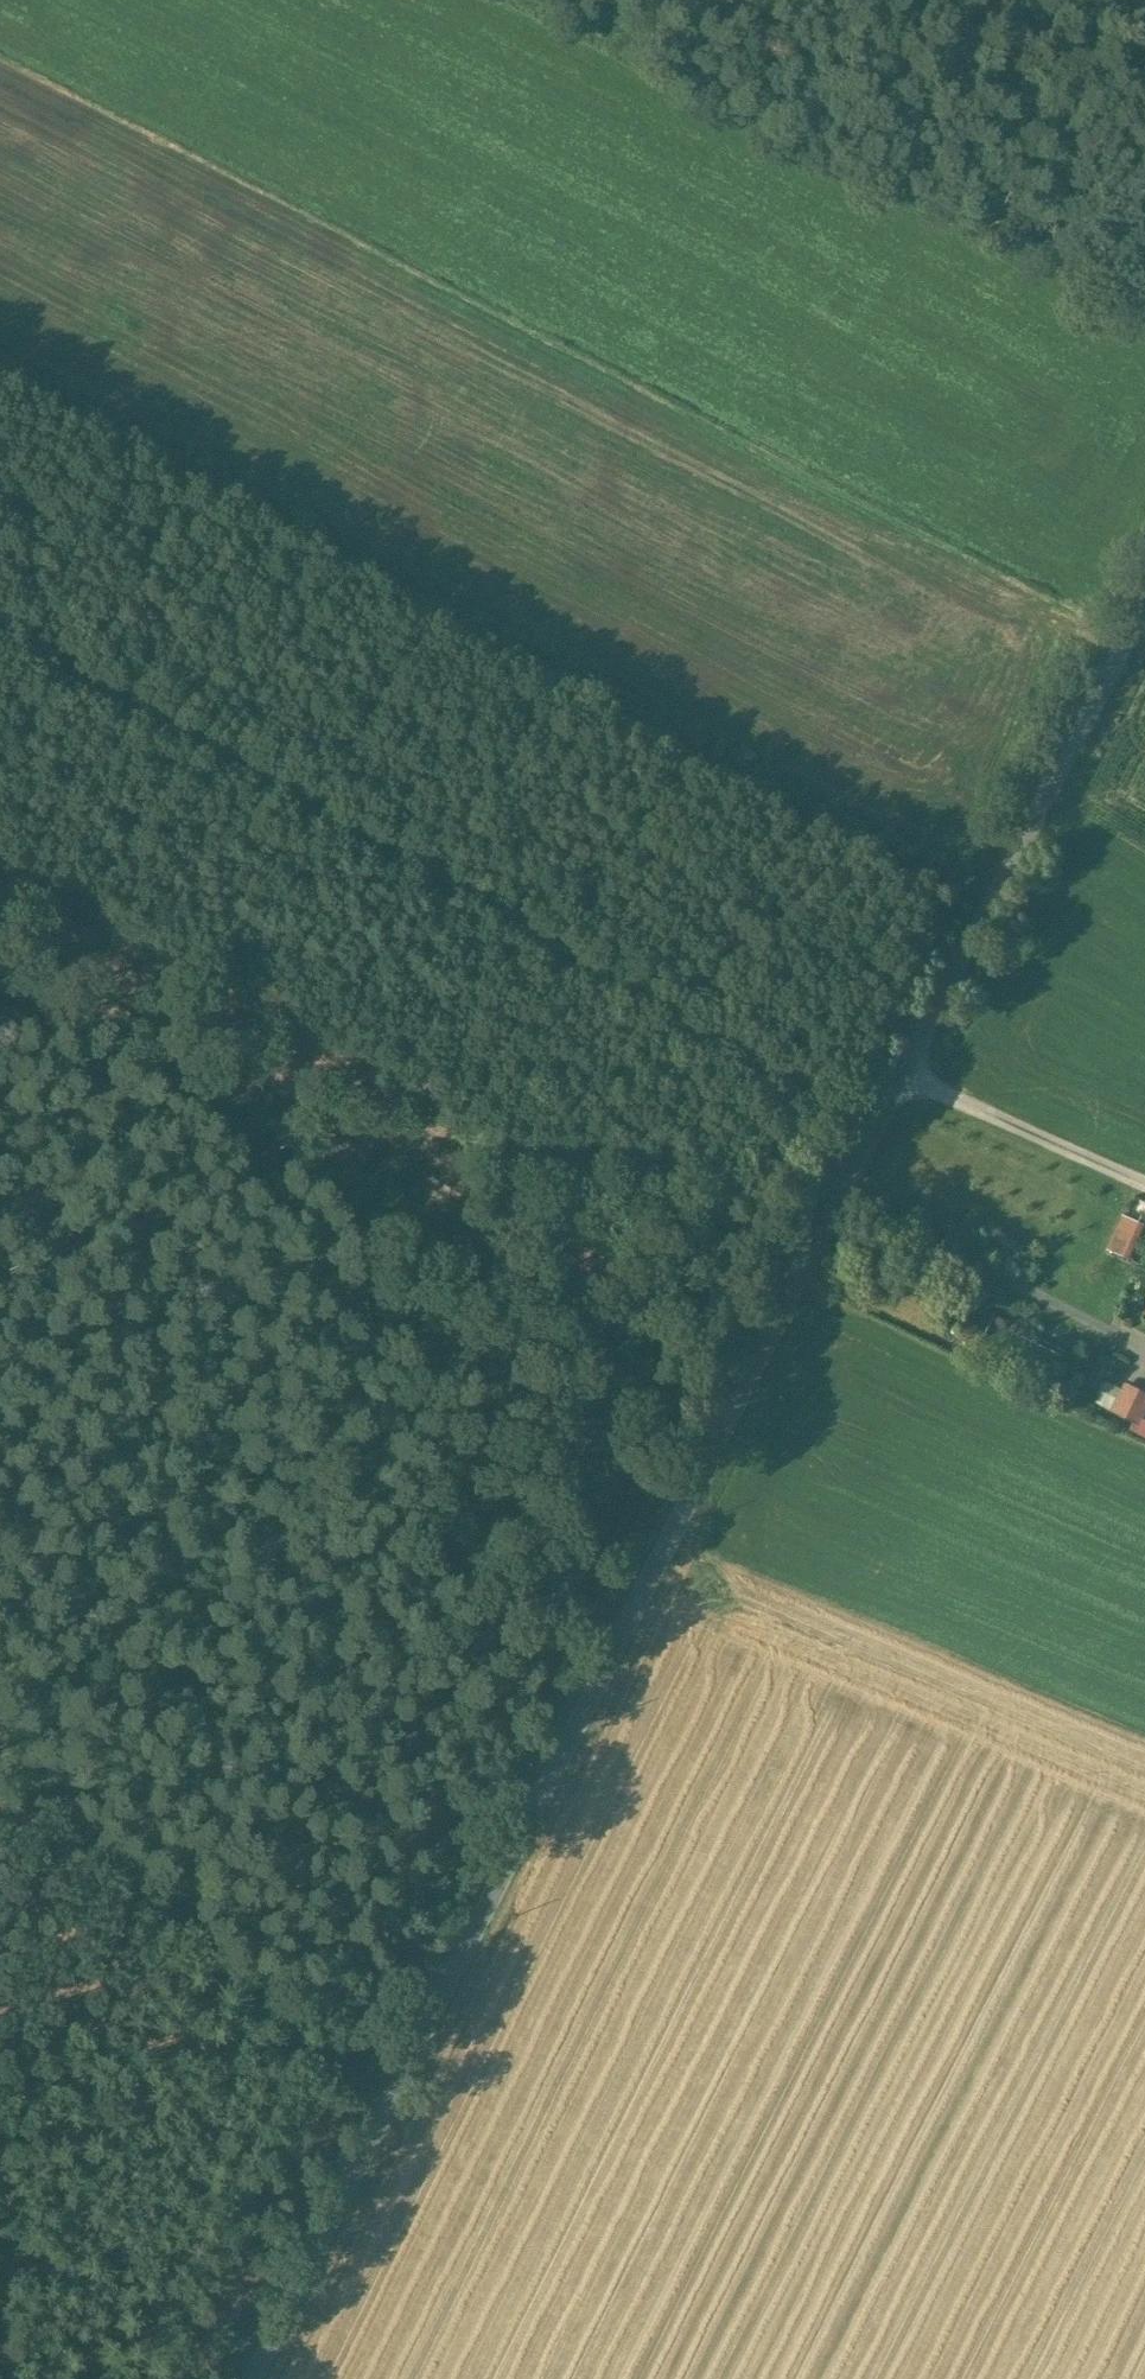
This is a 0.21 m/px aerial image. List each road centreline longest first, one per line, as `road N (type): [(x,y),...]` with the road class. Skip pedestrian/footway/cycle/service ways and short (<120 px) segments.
road 1 (unclassified): [(256,2378),(488,1901),(1144,616)]

